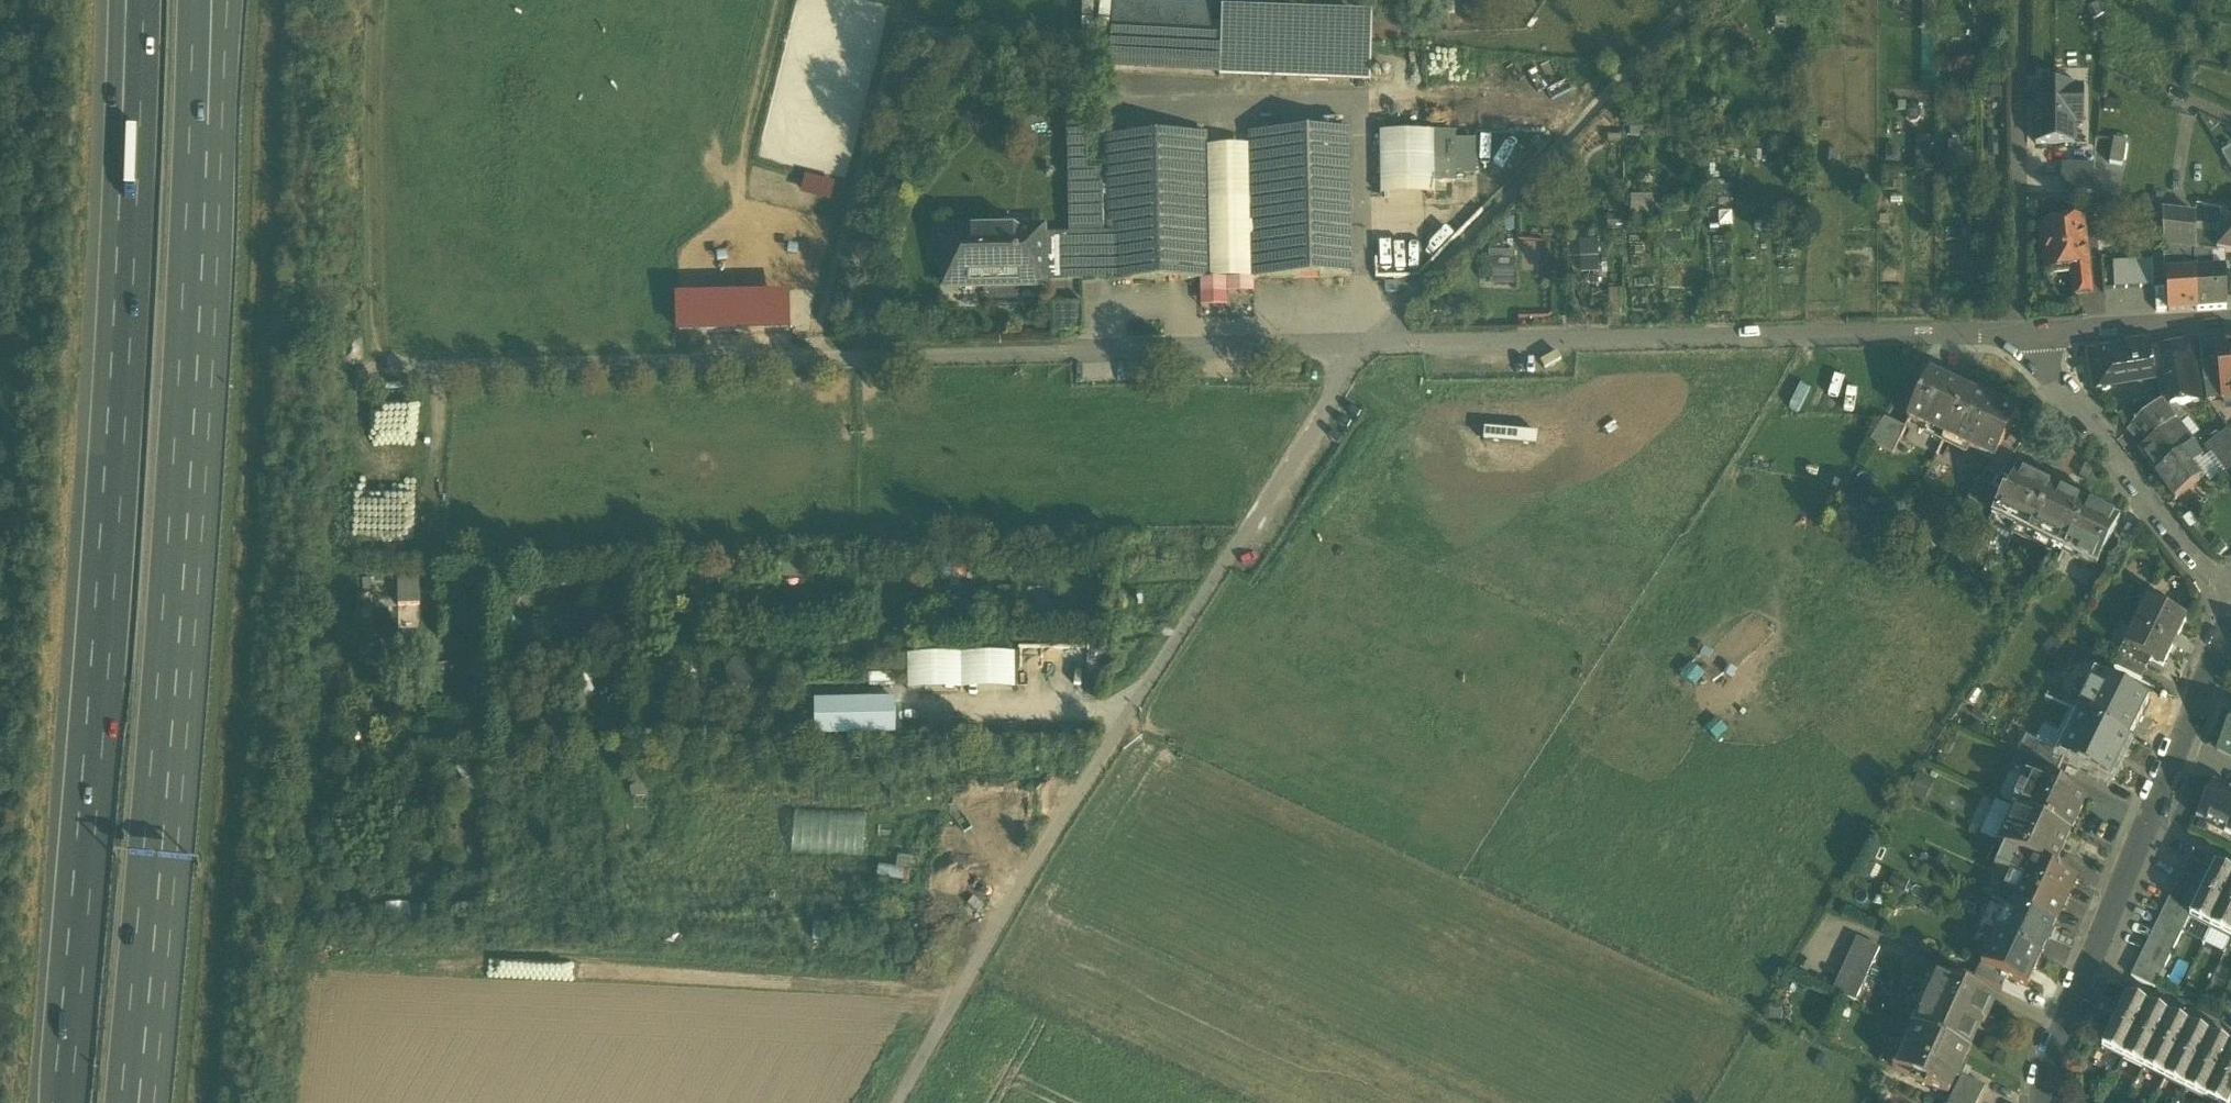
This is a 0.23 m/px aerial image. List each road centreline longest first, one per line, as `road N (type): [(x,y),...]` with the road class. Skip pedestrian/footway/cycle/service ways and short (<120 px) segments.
road 1 (motorway): [(136,0),(109,580),(71,1102)]
road 2 (motorway): [(125,1102),(199,154)]
road 3 (track): [(900,1102),(1033,867),(1367,347)]
road 4 (residential): [(1367,347),(2031,336)]
road 5 (residential): [(2230,621),(2063,1027),(2047,1102)]
road 6 (track): [(1367,347),(1696,0)]
road 7 (residential): [(2230,593),(2200,569),(2063,390),(2031,336)]
road 8 (residential): [(2031,336),(2230,319)]
road 9 (motorway): [(199,154),(226,0)]
road 10 (motorway): [(199,154),(199,0)]

